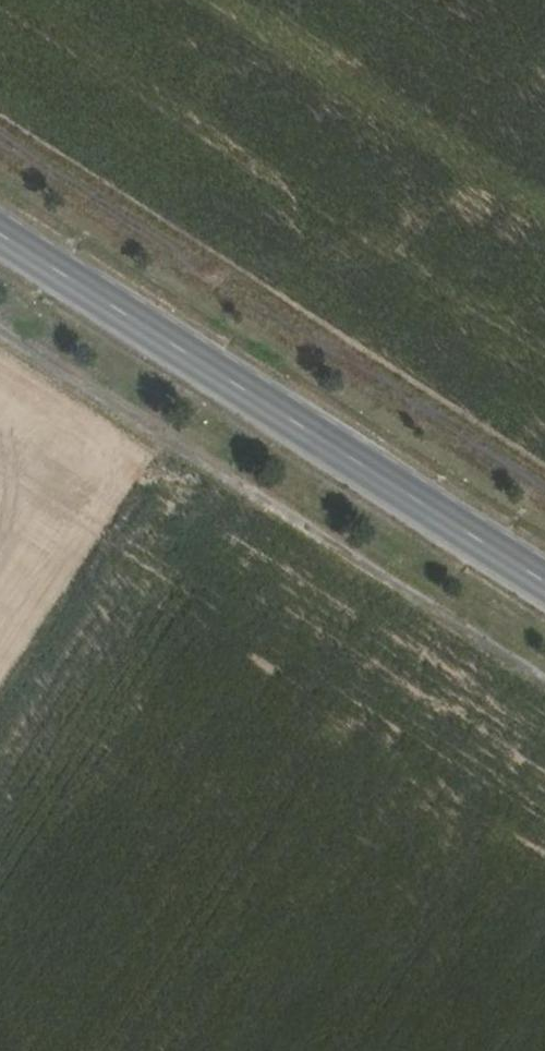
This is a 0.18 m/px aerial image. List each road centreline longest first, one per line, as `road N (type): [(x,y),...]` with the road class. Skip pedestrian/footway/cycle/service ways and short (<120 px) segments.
road 1 (secondary): [(0,237),(544,585)]
road 2 (track): [(0,140),(544,488)]
road 3 (track): [(0,328),(544,675)]

